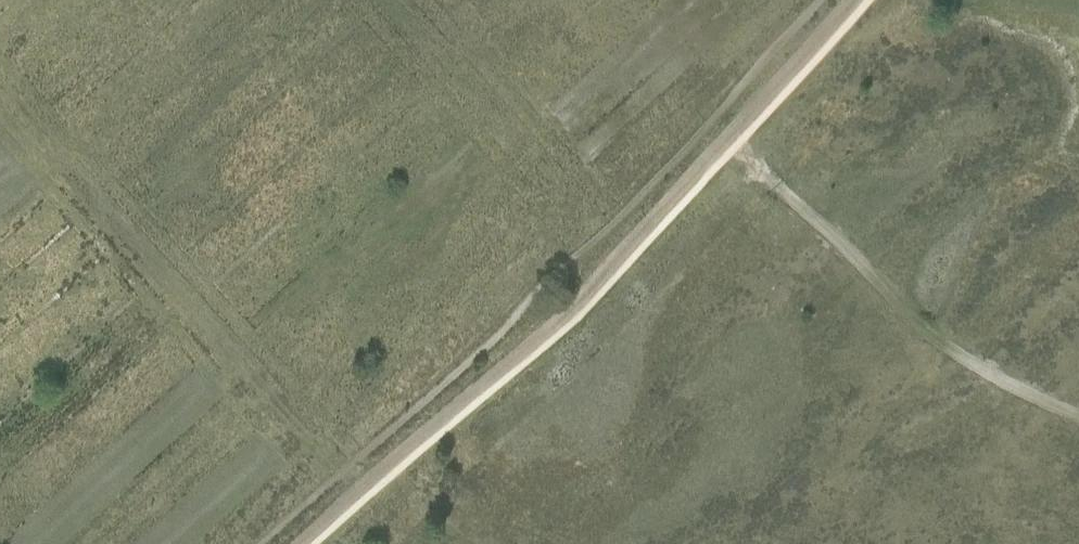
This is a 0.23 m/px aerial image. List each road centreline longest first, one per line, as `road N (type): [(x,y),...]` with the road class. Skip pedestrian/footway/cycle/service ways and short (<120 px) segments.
road 1 (track): [(305,543),(565,312),(851,0)]
road 2 (track): [(721,147),(943,351),(1078,420)]

